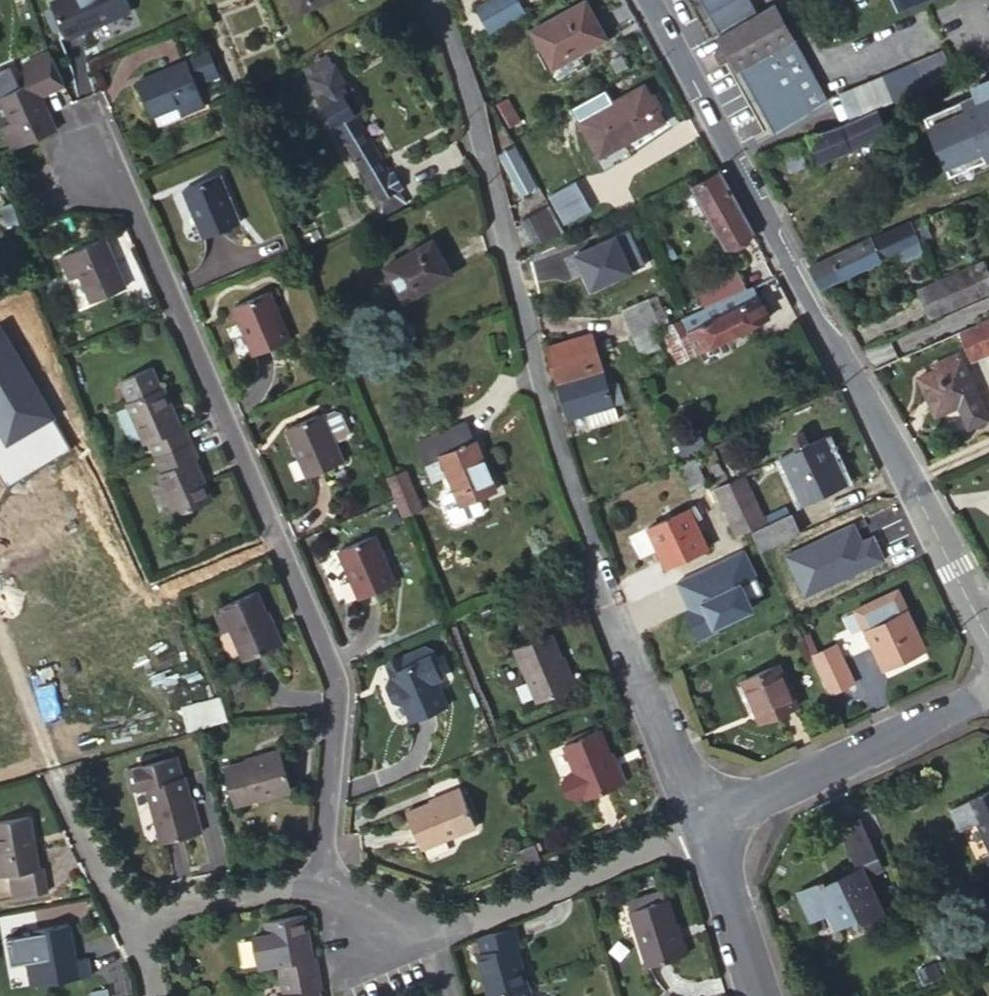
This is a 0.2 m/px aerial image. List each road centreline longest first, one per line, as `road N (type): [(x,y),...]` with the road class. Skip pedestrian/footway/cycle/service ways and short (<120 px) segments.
road 1 (residential): [(703,822),(600,582),(457,57),(432,0)]
road 2 (residential): [(81,149),(124,191),(326,649),(335,696),(320,891)]
road 3 (residential): [(905,482),(649,0)]
road 4 (residential): [(703,822),(988,691)]
road 5 (residential): [(703,822),(427,936)]
road 6 (residential): [(320,891),(272,886),(127,927)]
road 7 (residential): [(988,646),(905,482)]
road 8 (residential): [(763,995),(703,822)]
road 9 (residential): [(46,777),(127,927)]

